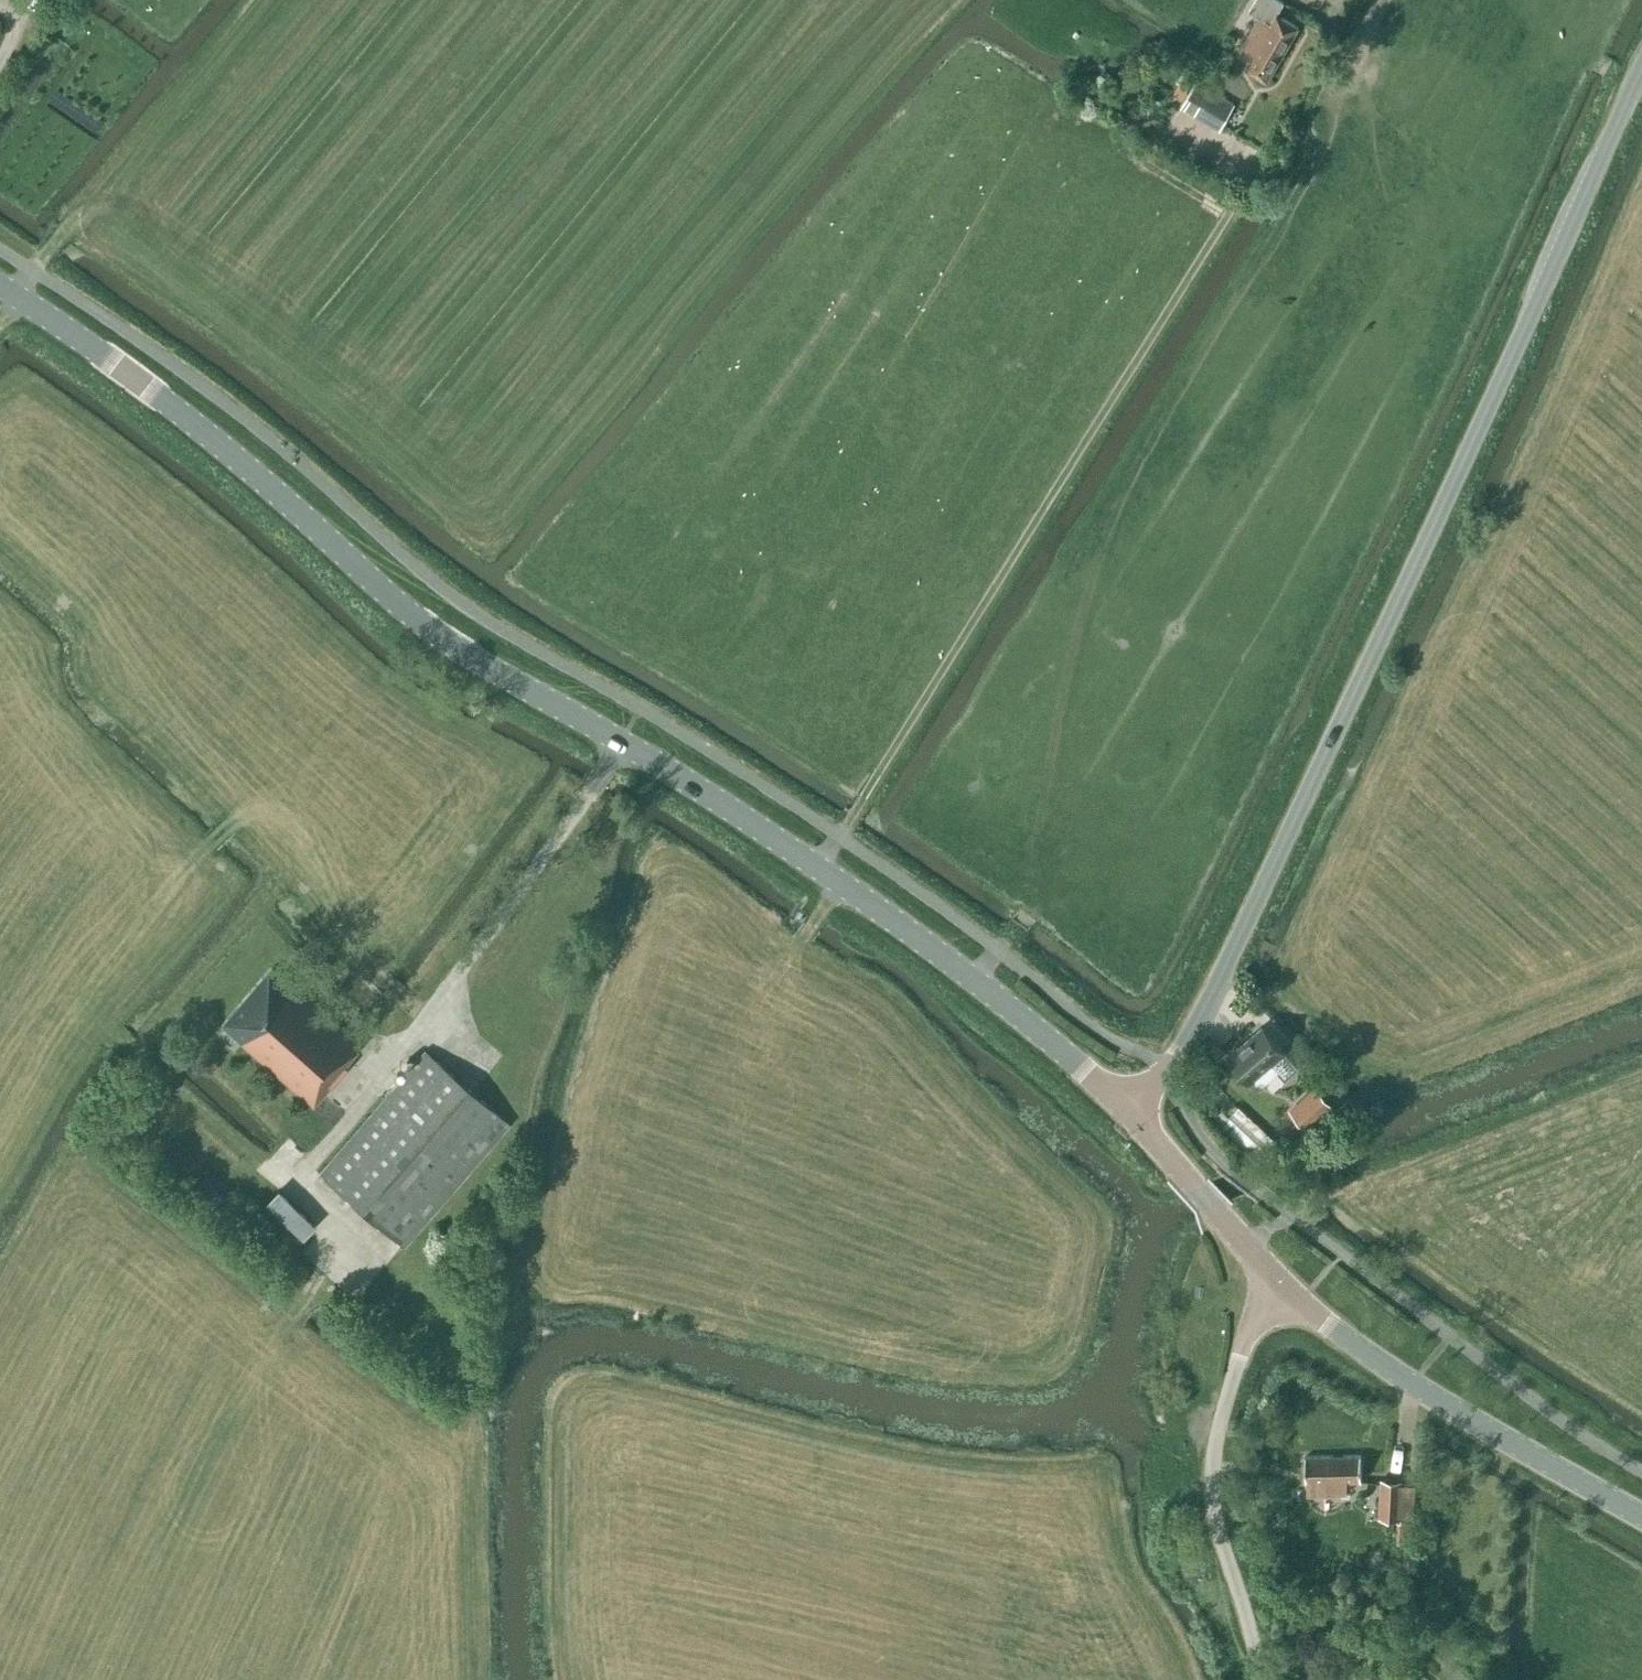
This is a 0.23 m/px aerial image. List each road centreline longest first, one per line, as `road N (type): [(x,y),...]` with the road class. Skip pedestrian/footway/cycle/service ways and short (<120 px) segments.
road 1 (tertiary): [(1125,1111),(1029,1024),(819,867),(424,627),(244,462),(0,287)]
road 2 (unclassified): [(1125,1111),(1200,1017),(1641,73)]
road 3 (tertiary): [(1641,1517),(1412,1385),(1280,1285)]
road 4 (unclassified): [(1261,1679),(1217,1527),(1214,1453),(1242,1347),(1280,1285)]
road 5 (tertiary): [(1280,1285),(1125,1111)]

